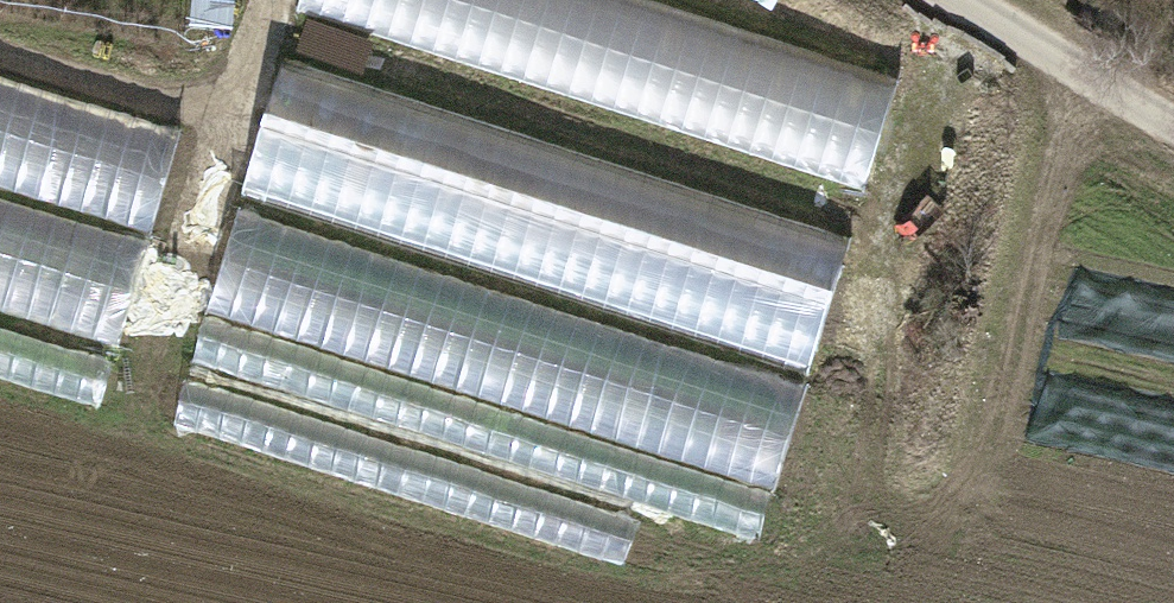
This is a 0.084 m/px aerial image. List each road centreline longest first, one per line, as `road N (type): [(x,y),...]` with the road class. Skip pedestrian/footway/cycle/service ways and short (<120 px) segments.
road 1 (track): [(270,0),(192,250)]
road 2 (track): [(984,0),(1173,111)]

